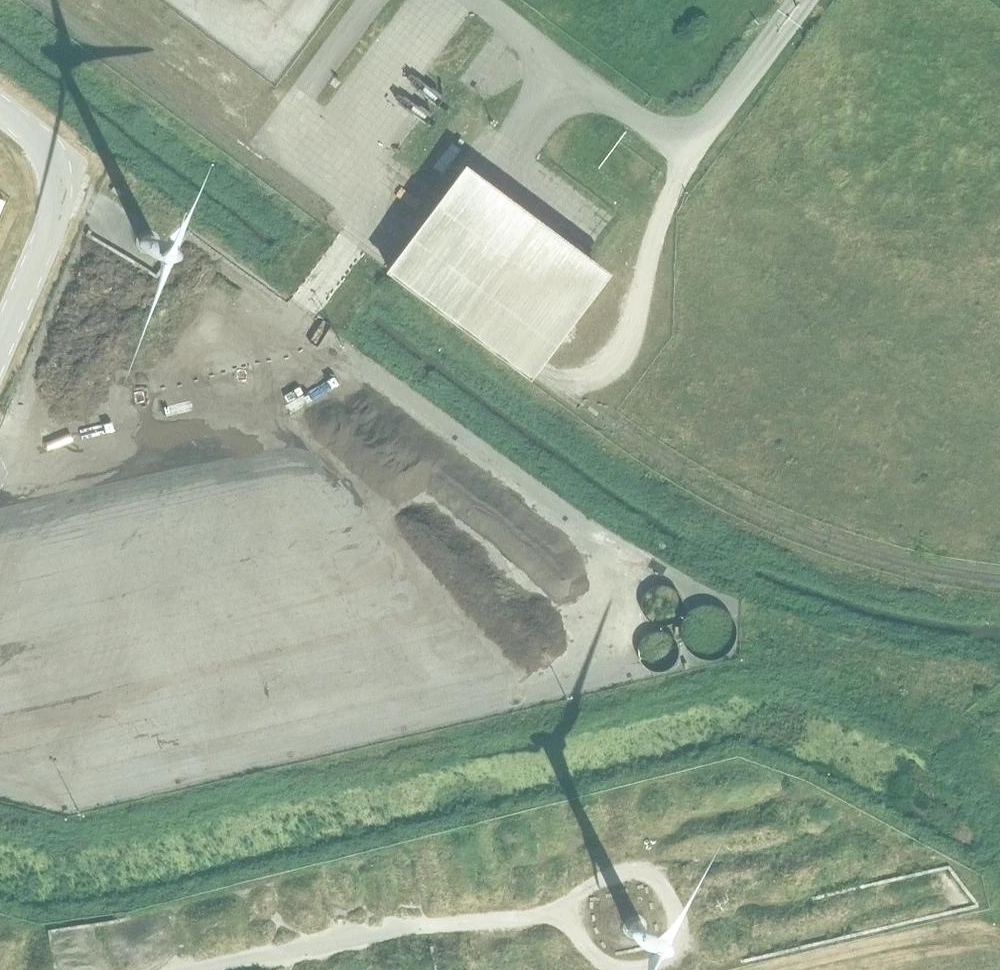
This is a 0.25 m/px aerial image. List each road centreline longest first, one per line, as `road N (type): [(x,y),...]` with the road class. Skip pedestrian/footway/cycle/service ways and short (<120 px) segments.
road 1 (unclassified): [(0,361),(45,224),(48,180),(33,147),(0,114)]

